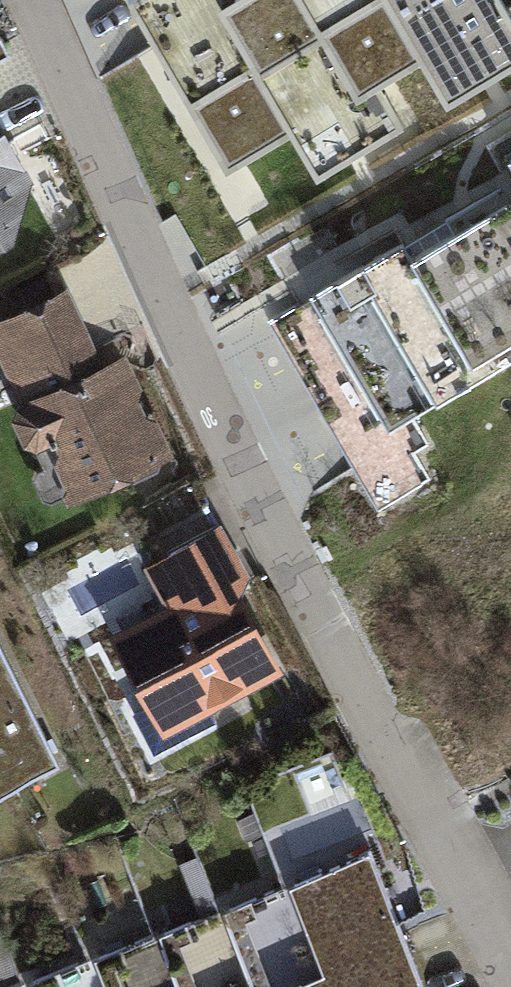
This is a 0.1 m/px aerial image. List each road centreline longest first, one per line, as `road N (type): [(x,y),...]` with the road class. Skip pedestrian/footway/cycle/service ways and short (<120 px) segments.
road 1 (residential): [(510,967),(163,301),(30,0)]

